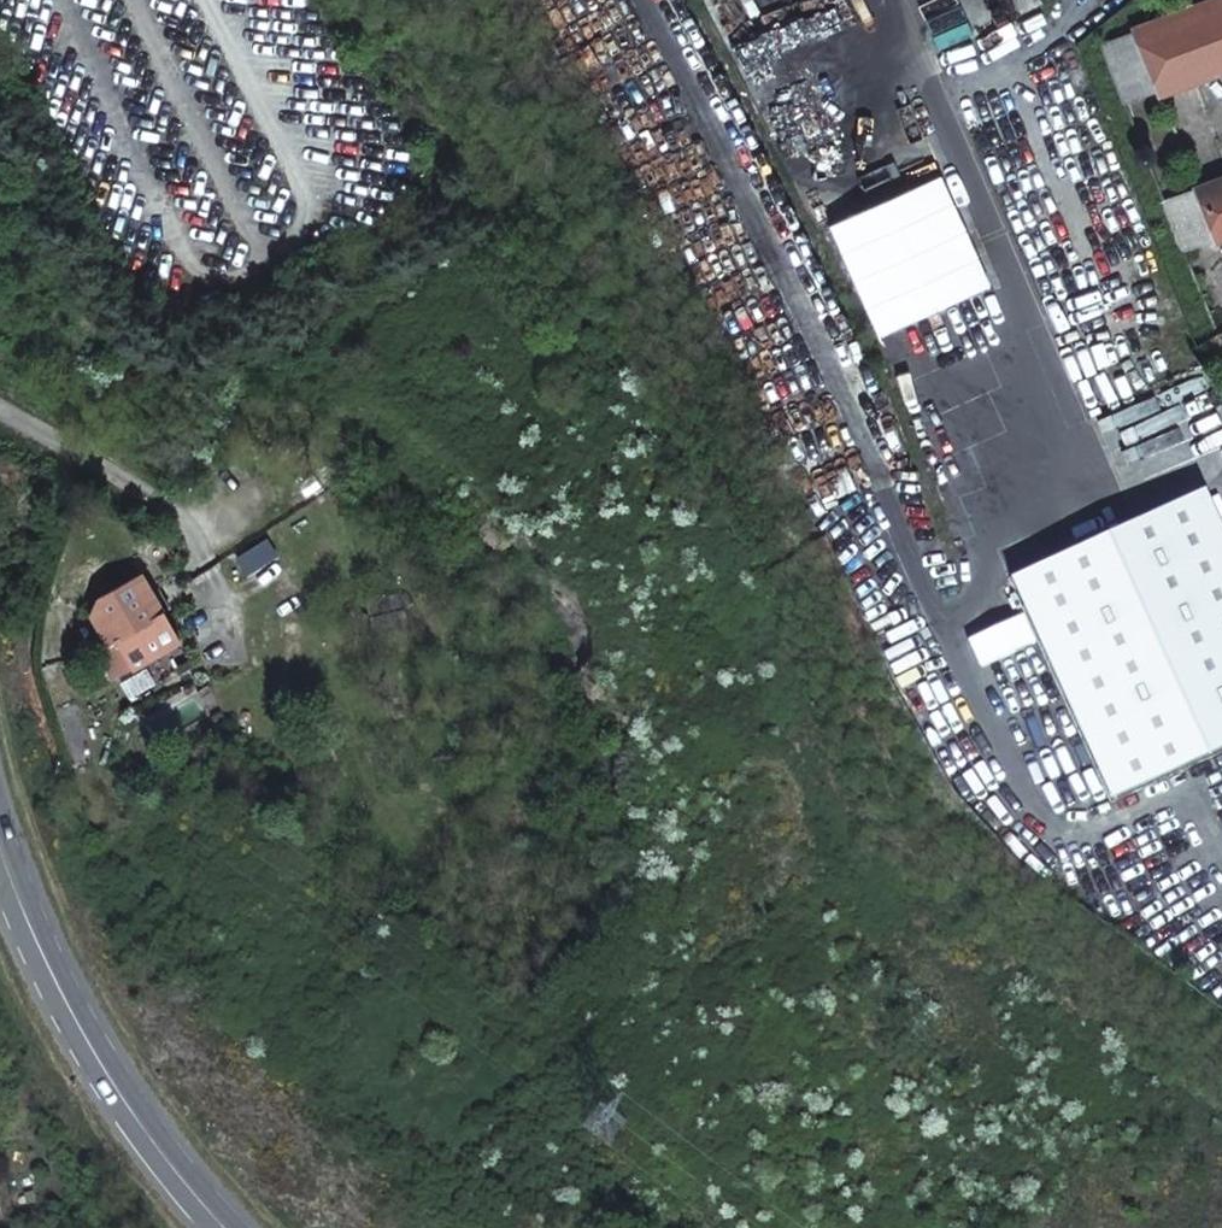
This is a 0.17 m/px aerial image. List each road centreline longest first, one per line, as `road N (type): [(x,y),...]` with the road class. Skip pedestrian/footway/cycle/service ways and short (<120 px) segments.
road 1 (secondary): [(0,850),(54,980),(129,1107),(226,1227)]

